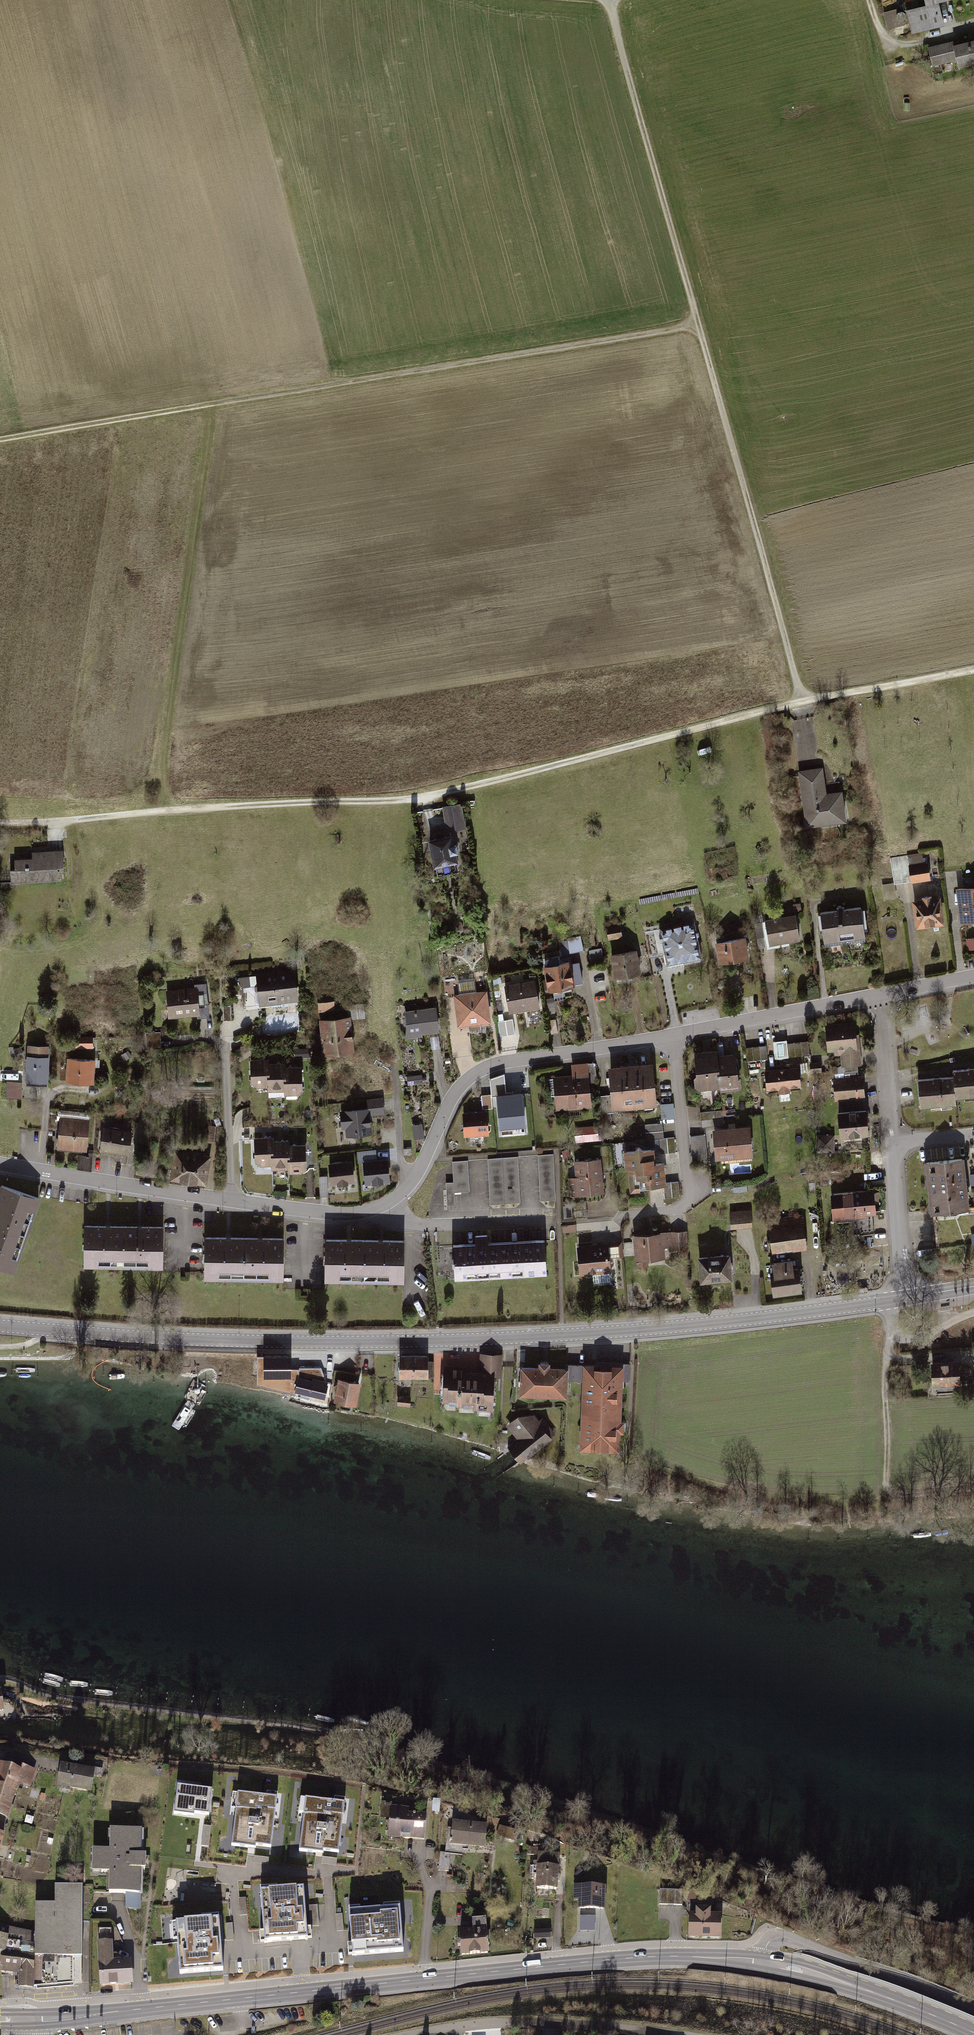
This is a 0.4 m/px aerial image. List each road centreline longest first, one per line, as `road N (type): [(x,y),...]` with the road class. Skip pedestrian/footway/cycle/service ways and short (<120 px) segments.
road 1 (secondary): [(875,1302),(463,1340),(179,1339),(46,1329)]
road 2 (primary): [(762,1963),(628,1958),(30,2018)]
road 3 (track): [(803,700),(608,0)]
road 4 (track): [(209,405),(699,323)]
road 5 (track): [(161,811),(209,405)]
road 6 (residential): [(383,1206),(413,1179),(449,1107),(485,1071),(676,1040)]
road 7 (residential): [(413,2034),(529,2022),(687,2034)]
road 8 (residential): [(676,1040),(691,1199),(672,1213),(615,1219)]
road 9 (track): [(894,1335),(885,1374),(887,1484),(904,1495),(973,1492)]
road 10 (unclassified): [(973,2004),(784,1937),(769,1941),(762,1963)]
road 11 (residential): [(0,1164),(231,1199)]
road 12 (primary): [(973,2033),(831,1978),(762,1963)]
road 13 (track): [(0,440),(209,405)]
road 14 (residential): [(676,1040),(877,993)]
road 15 (residential): [(383,1206),(427,1225),(551,1221)]
road 16 (residential): [(231,1199),(228,1029)]
road 17 (residential): [(908,1297),(892,1142)]
road 18 (residential): [(231,1199),(346,1214),(383,1206)]
road 19 (residential): [(892,1142),(877,993)]

